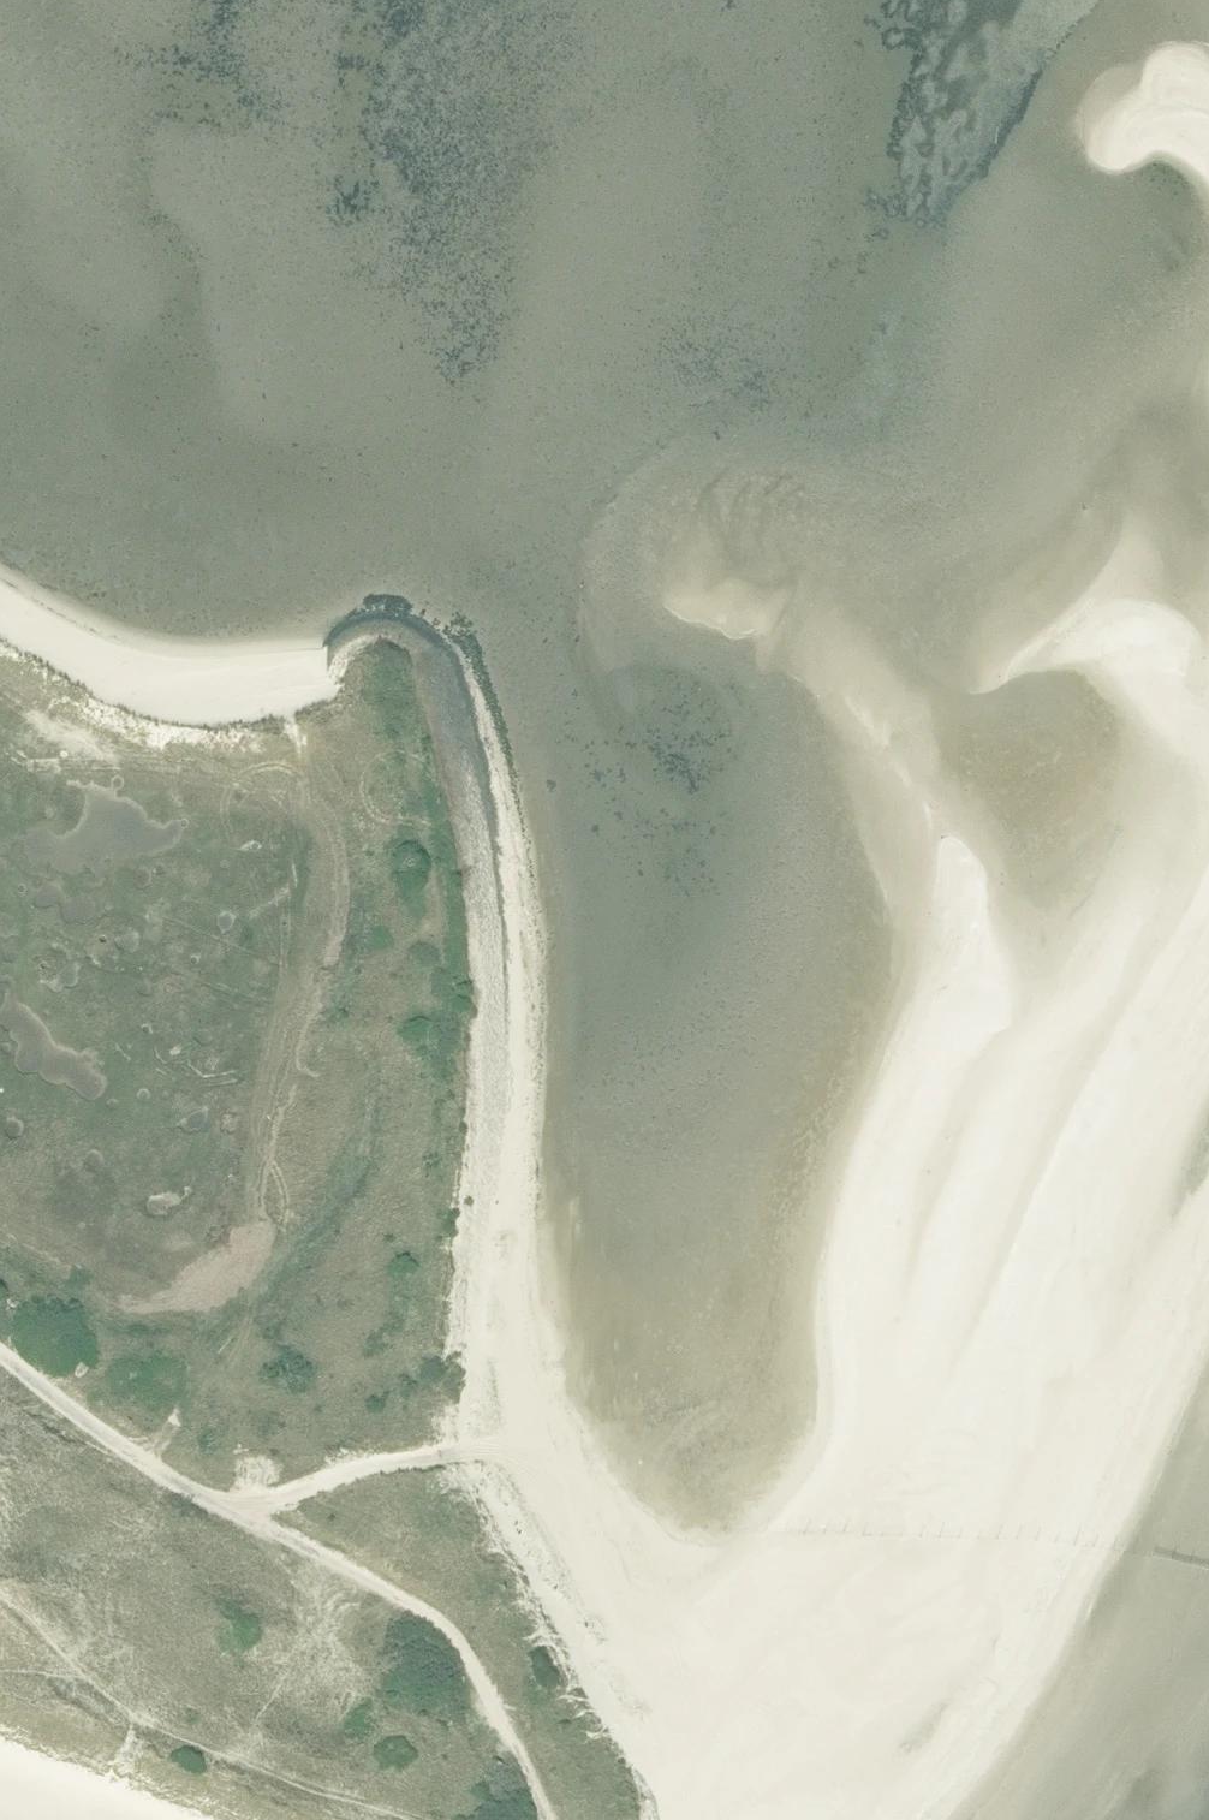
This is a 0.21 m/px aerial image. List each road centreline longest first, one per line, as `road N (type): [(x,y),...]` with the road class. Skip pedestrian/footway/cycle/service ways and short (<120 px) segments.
road 1 (unclassified): [(546,1819),(477,1677),(434,1616),(142,1465),(0,1351)]

